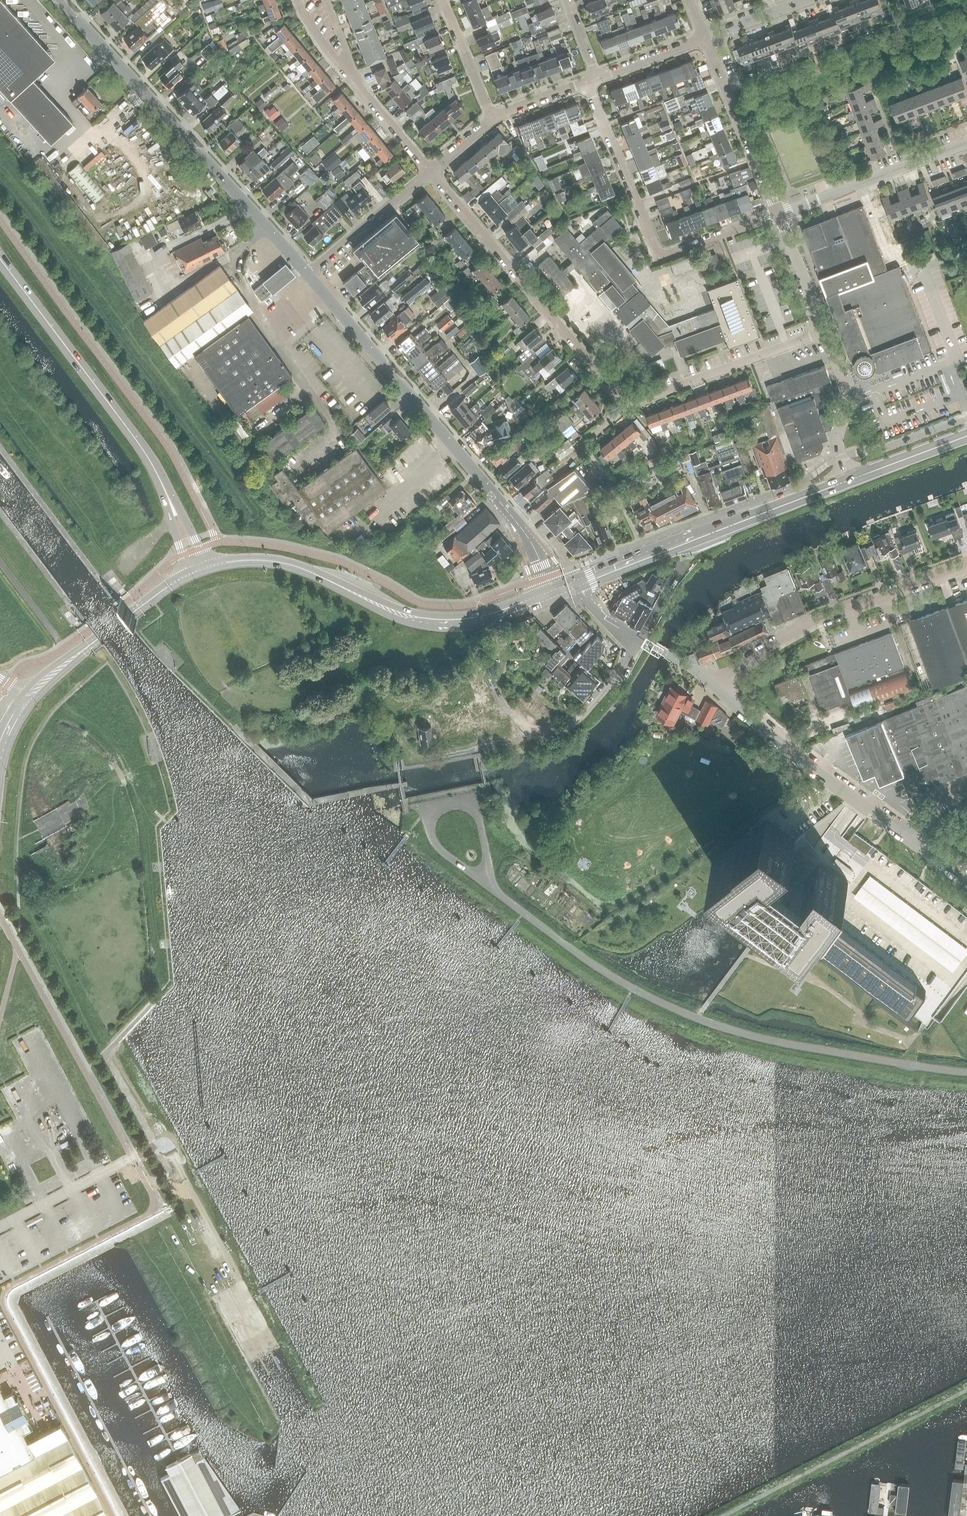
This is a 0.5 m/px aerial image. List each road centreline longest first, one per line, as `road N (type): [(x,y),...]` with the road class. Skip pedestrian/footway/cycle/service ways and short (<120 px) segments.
road 1 (unclassified): [(966,1072),(775,1042),(697,1018),(604,971),(494,888)]
road 2 (tertiary): [(555,593),(522,529),(307,275)]
road 3 (tertiary): [(307,275),(59,0)]
road 4 (secondary): [(208,567),(247,560),(295,566),(432,622),(483,618),(555,593)]
road 5 (residential): [(778,216),(661,259),(592,82)]
road 6 (residential): [(626,406),(429,171)]
road 7 (secondary): [(574,584),(849,480)]
road 8 (tertiary): [(165,491),(0,260)]
road 9 (unclassified): [(715,688),(806,624),(966,563)]
road 10 (unclassified): [(909,836),(715,688)]
road 11 (residential): [(429,171),(328,51),(297,0)]
road 12 (residential): [(824,329),(626,406)]
road 13 (residential): [(778,216),(966,141)]
road 14 (secondary): [(29,697),(188,575)]
road 15 (residential): [(778,216),(704,35)]
road 16 (unclassified): [(715,688),(605,619),(574,584)]
road 17 (unclassified): [(494,888),(443,854),(429,833),(429,817),(439,806),(464,804),(479,816)]
road 18 (residential): [(429,171),(307,275)]
road 19 (residential): [(849,480),(837,435),(849,393),(824,329)]
road 20 (track): [(570,948),(687,873)]
road 21 (secondary): [(849,480),(966,435)]
road 22 (residential): [(444,0),(491,115)]
road 23 (residential): [(824,329),(778,216)]
road 24 (residential): [(592,82),(704,35)]

